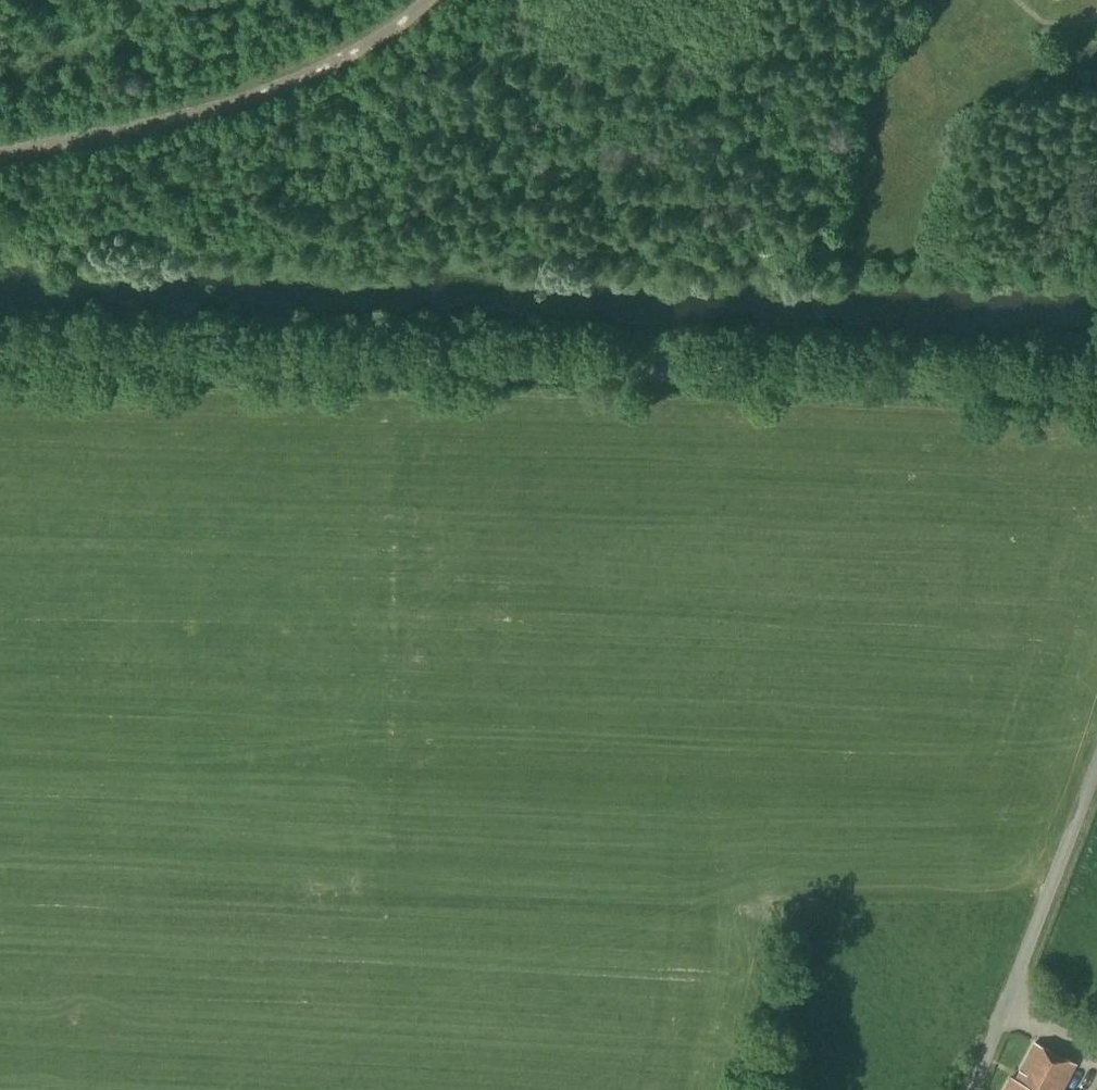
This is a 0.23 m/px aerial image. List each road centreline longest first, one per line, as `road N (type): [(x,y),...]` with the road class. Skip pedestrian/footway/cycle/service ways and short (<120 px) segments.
road 1 (unclassified): [(1096,391),(0,361)]

